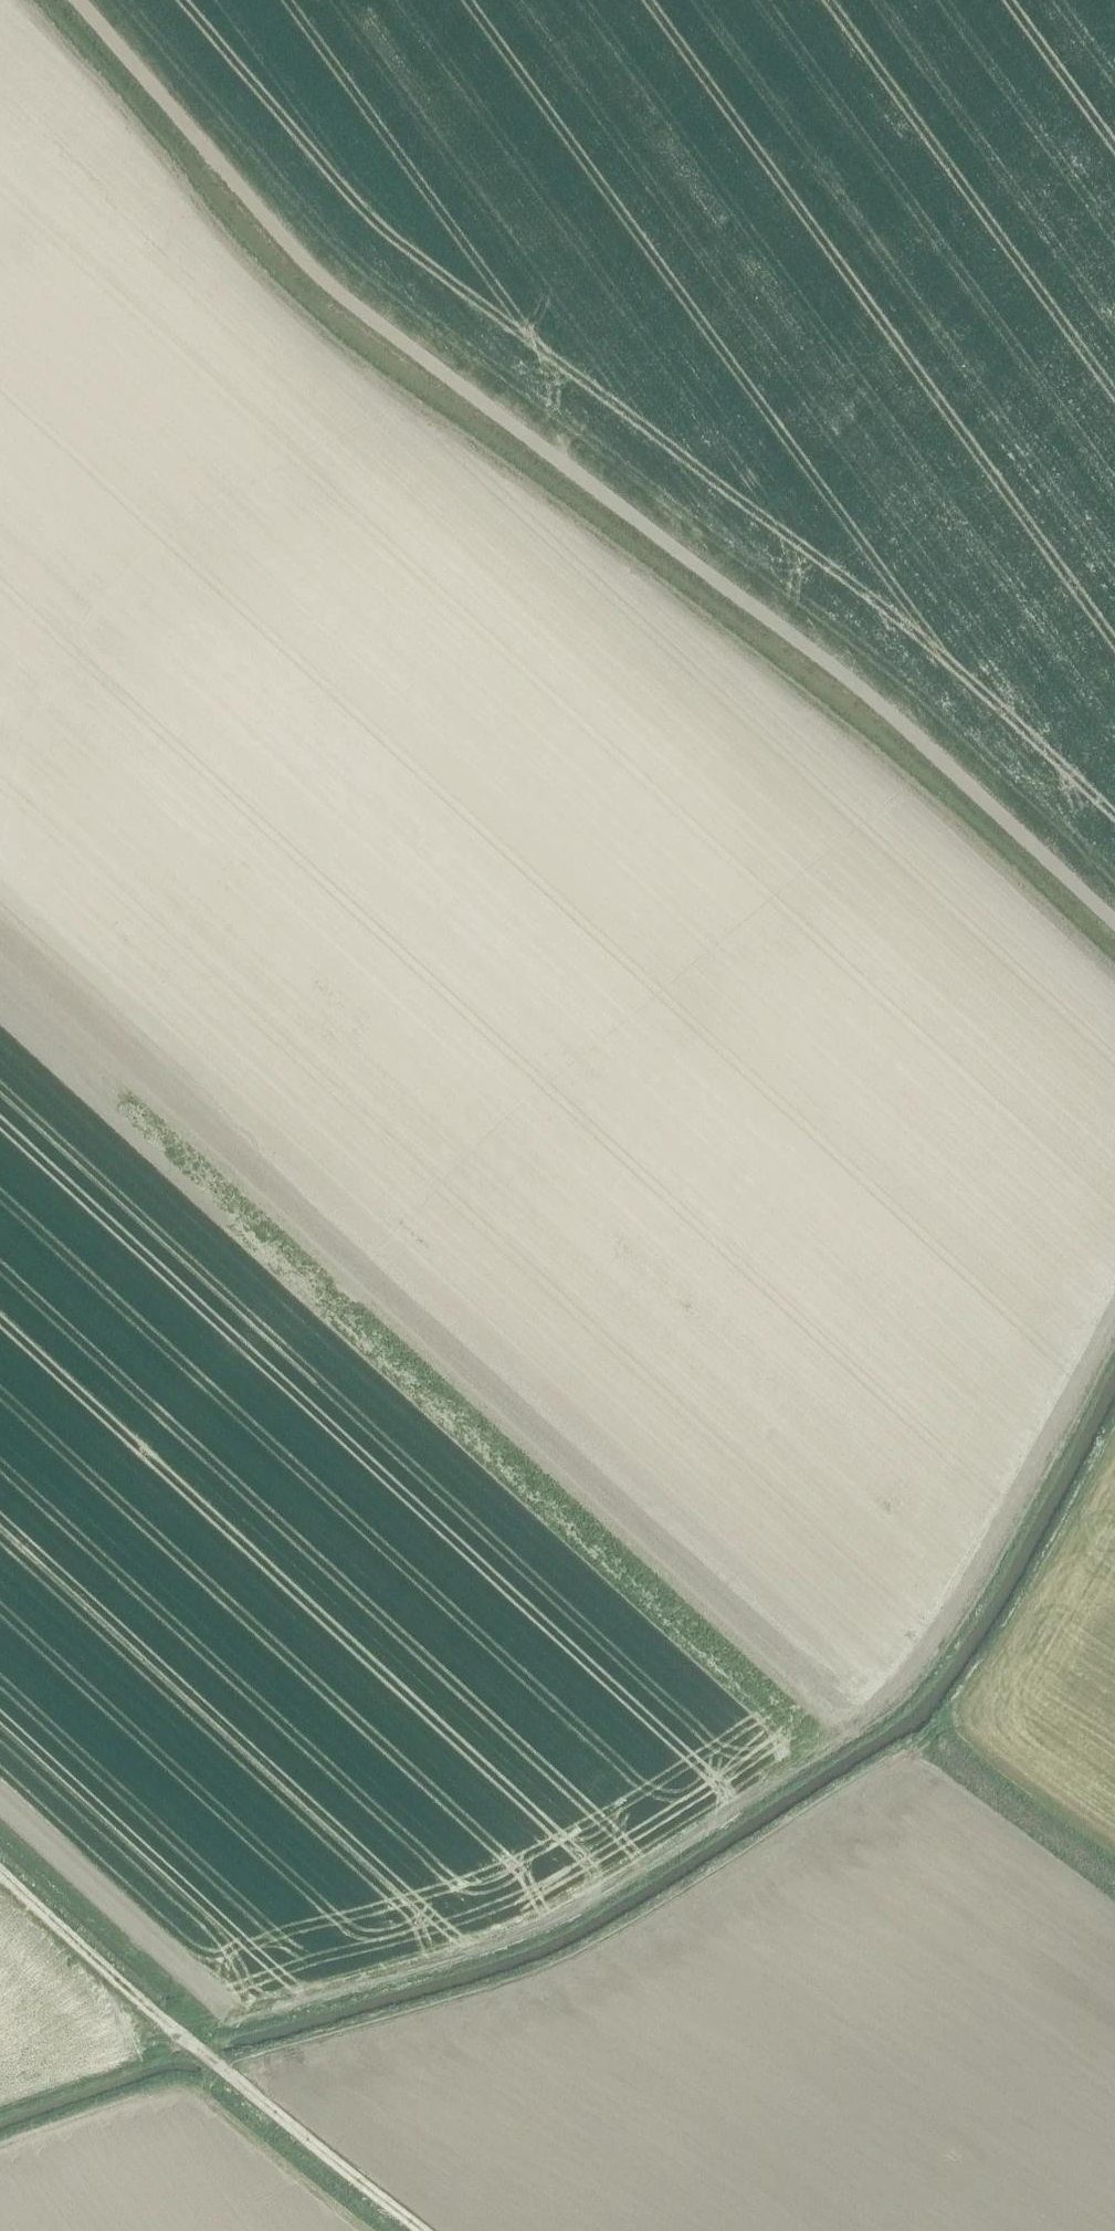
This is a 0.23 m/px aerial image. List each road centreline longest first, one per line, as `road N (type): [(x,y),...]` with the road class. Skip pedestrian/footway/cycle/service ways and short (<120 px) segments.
road 1 (track): [(0,1872),(182,2036)]

